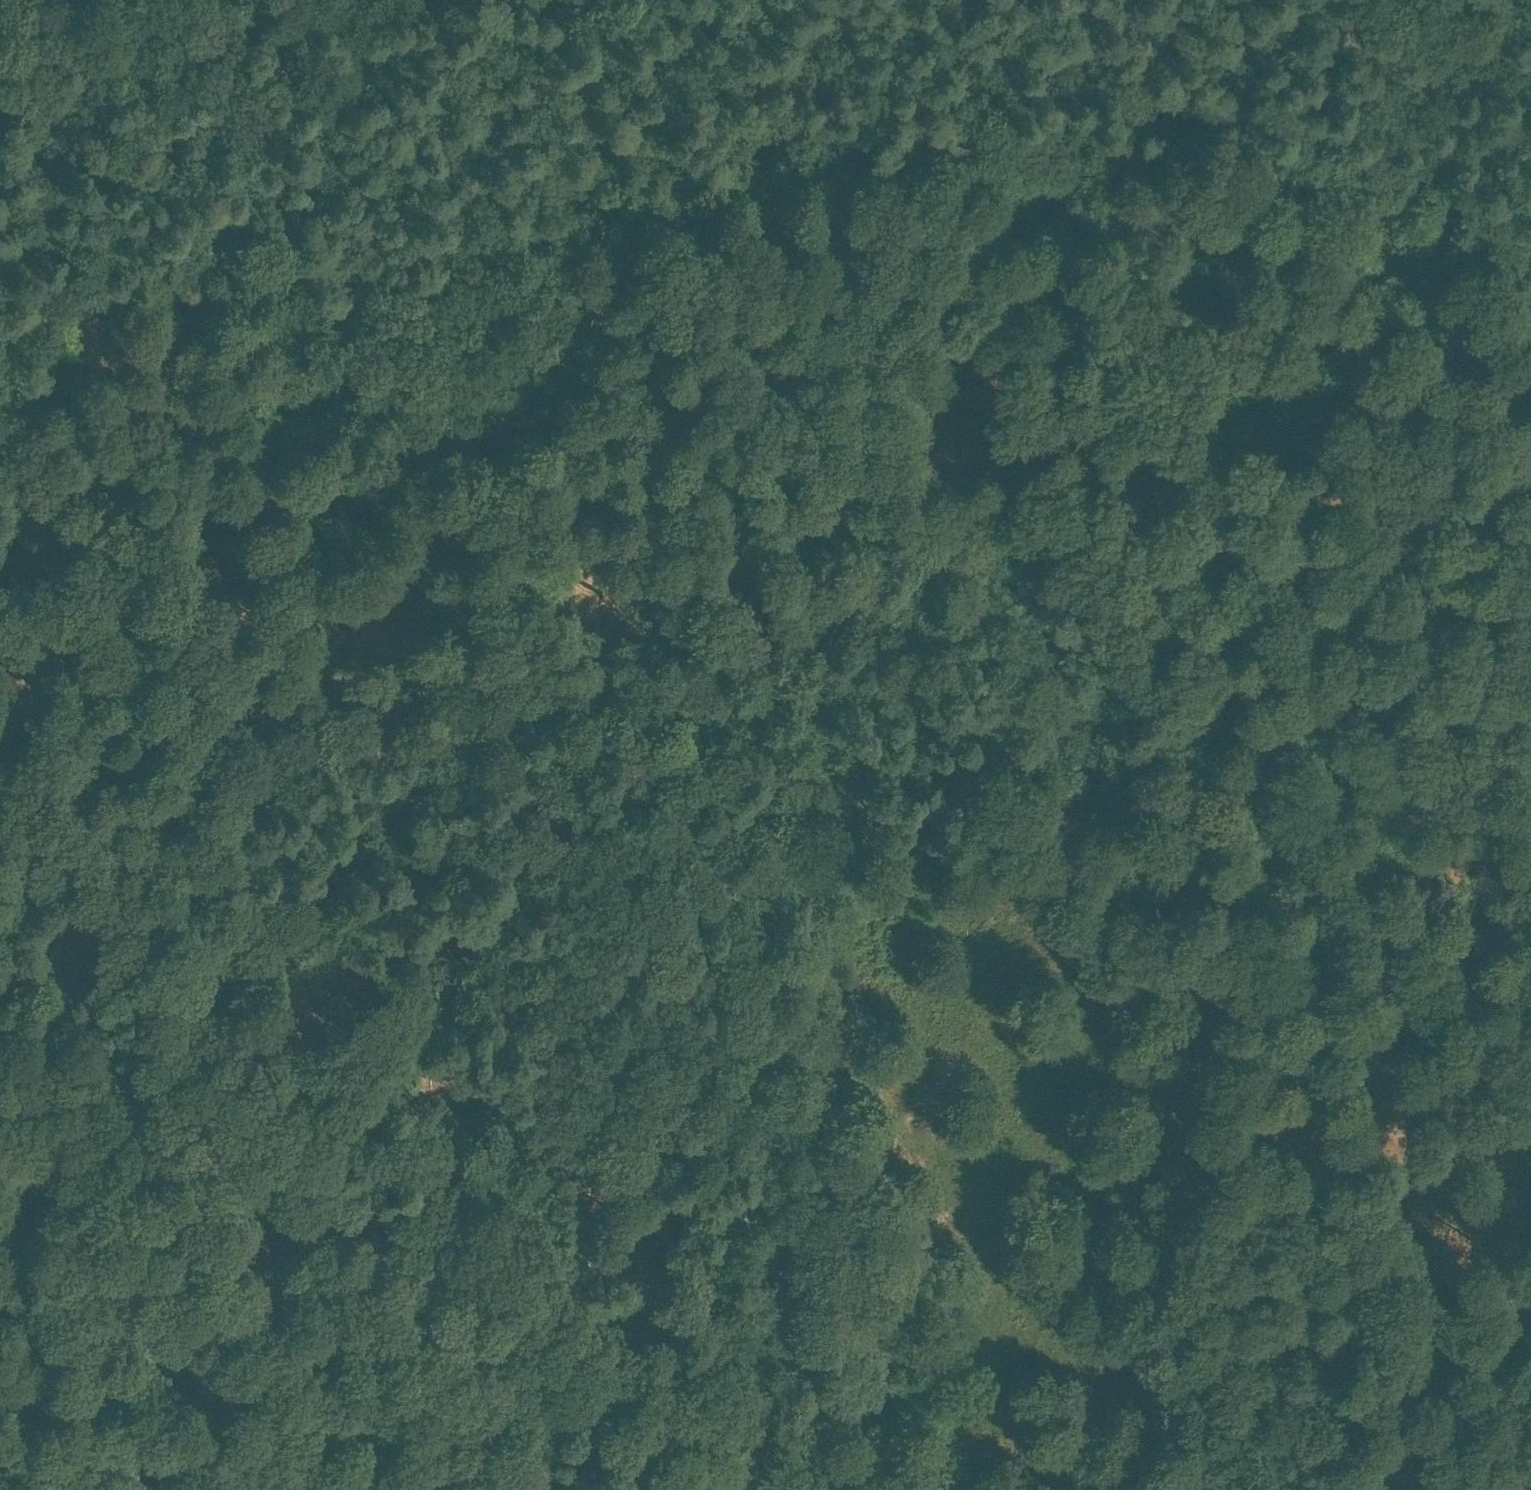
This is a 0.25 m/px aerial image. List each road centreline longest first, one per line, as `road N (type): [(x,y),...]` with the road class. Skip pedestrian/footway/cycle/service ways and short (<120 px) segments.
road 1 (track): [(1530,867),(1223,682),(1079,549),(1007,512),(826,454),(711,391),(635,402),(513,436),(330,502),(216,508),(0,558)]
road 2 (track): [(0,1115),(99,1154),(143,1191),(54,1489)]

